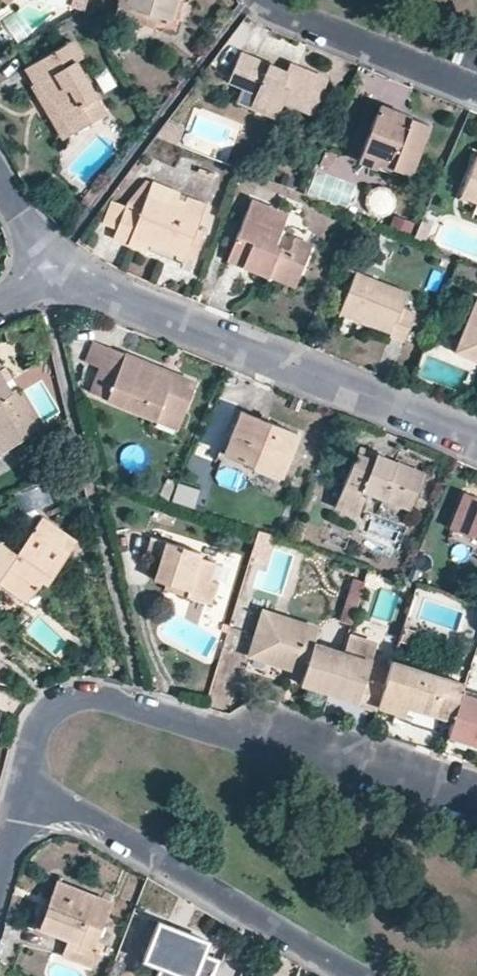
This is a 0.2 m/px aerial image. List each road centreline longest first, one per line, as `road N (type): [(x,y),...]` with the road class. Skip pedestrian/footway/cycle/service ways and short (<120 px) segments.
road 1 (residential): [(25,777),(43,714),(80,693),(476,812)]
road 2 (residential): [(53,266),(476,442)]
road 3 (residential): [(357,975),(25,777)]
road 4 (residential): [(283,15),(476,92)]

